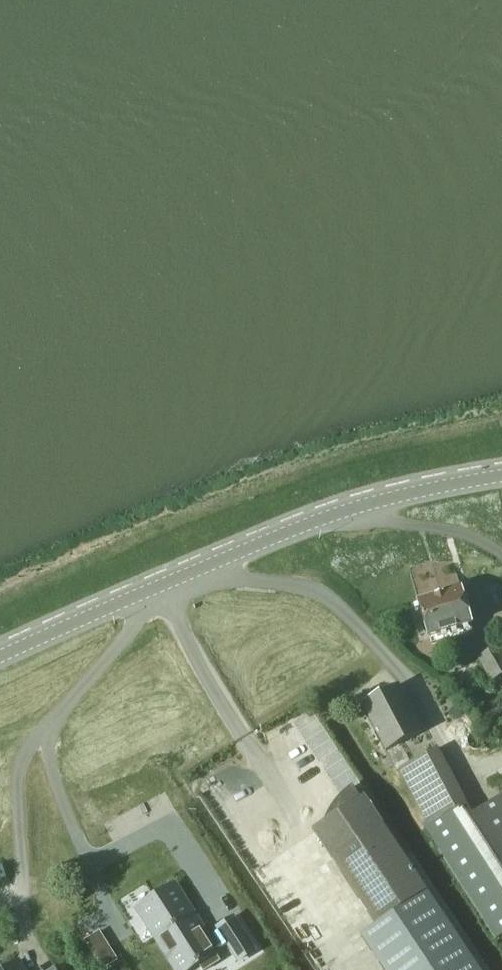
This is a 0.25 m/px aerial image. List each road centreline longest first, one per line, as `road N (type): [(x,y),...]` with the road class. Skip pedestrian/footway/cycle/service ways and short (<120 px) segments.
road 1 (tertiary): [(0,659),(342,512),(501,477)]

